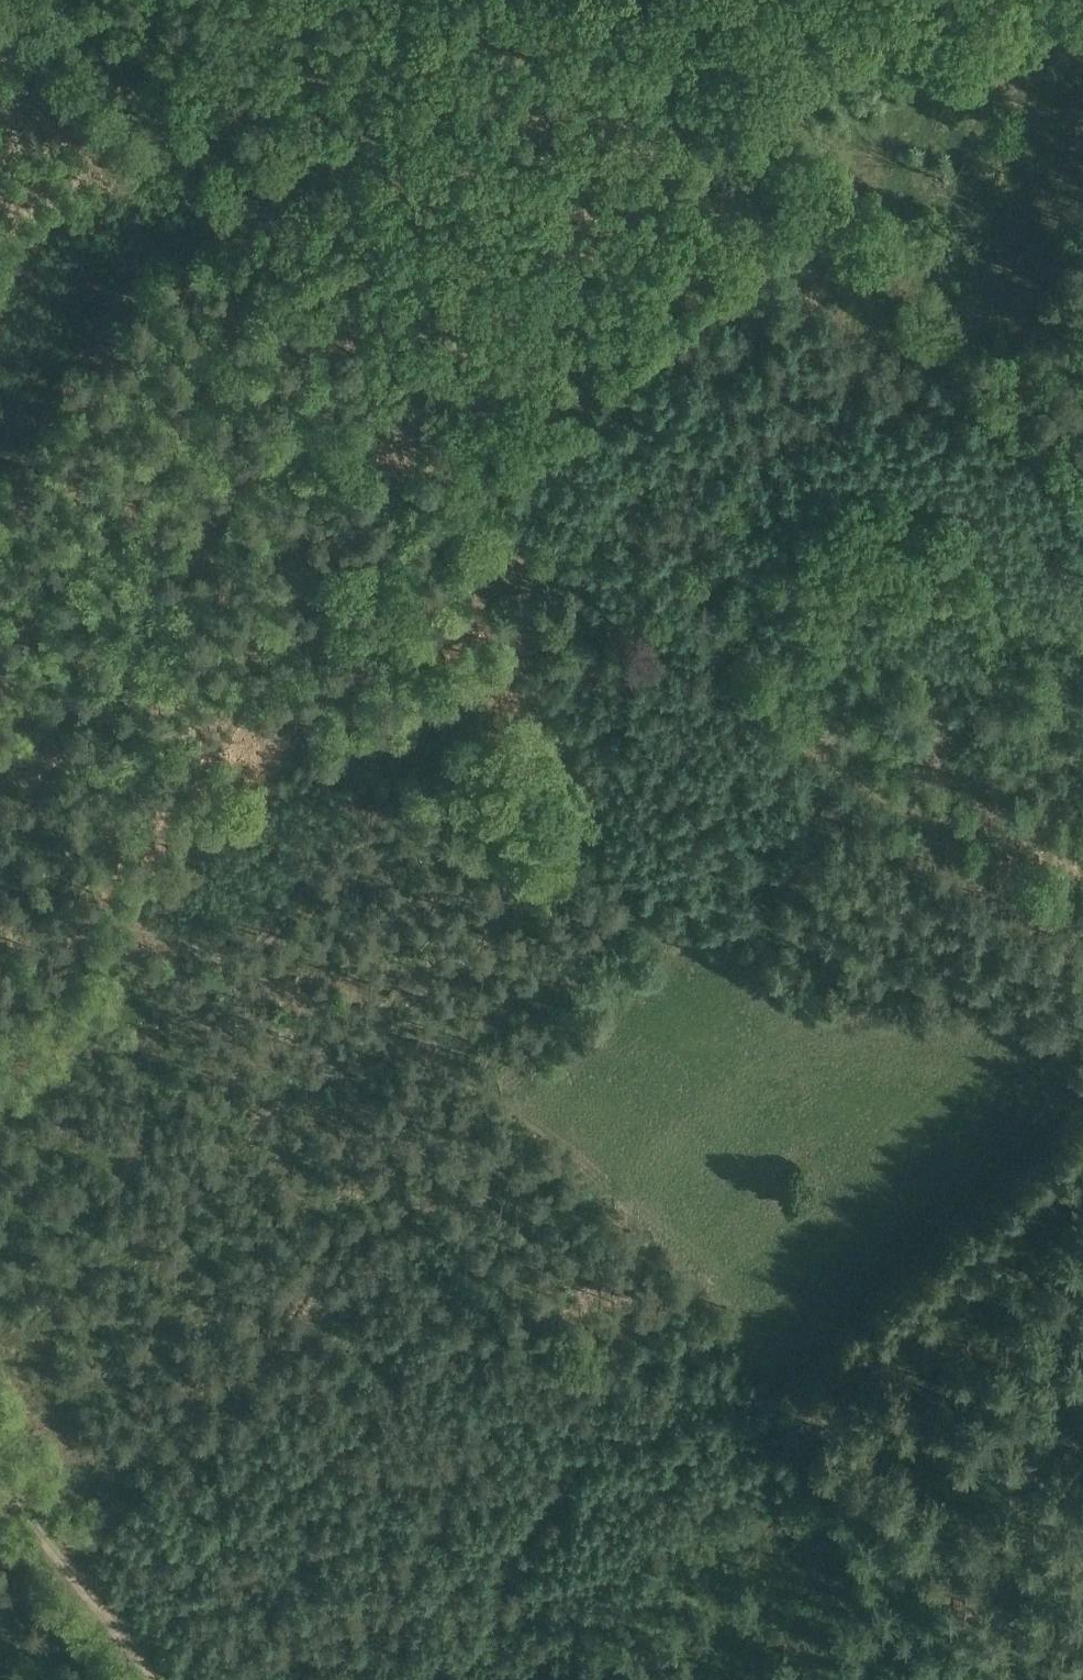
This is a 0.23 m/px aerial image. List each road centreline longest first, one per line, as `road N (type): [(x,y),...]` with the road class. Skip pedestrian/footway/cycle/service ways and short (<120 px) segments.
road 1 (track): [(479,0),(457,30),(229,237),(34,0)]
road 2 (track): [(153,1679),(0,1489)]

